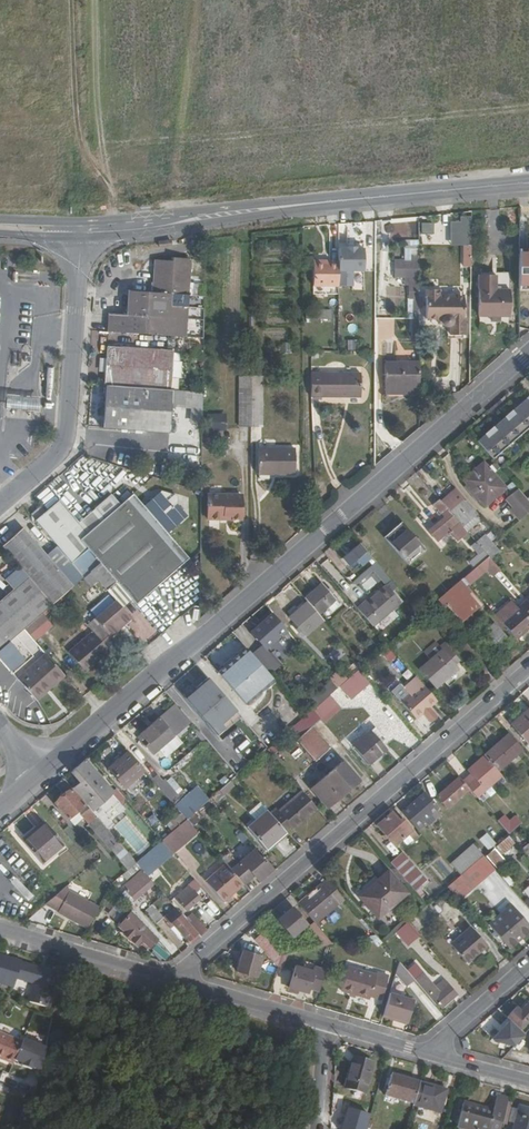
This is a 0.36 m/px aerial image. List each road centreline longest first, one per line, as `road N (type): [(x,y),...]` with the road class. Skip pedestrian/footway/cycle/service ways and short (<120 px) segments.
road 1 (residential): [(180,980),(195,959),(528,669)]
road 2 (tertiary): [(528,353),(198,640)]
road 3 (residential): [(81,237),(66,431),(58,449),(0,502)]
road 4 (tertiary): [(301,205),(528,182)]
road 5 (tertiary): [(81,237),(301,205)]
road 6 (tertiary): [(301,205),(82,221)]
road 7 (tertiary): [(41,774),(198,640)]
road 8 (residential): [(0,927),(180,980)]
road 9 (residential): [(180,980),(325,1023)]
road 10 (residential): [(433,1055),(528,963)]

